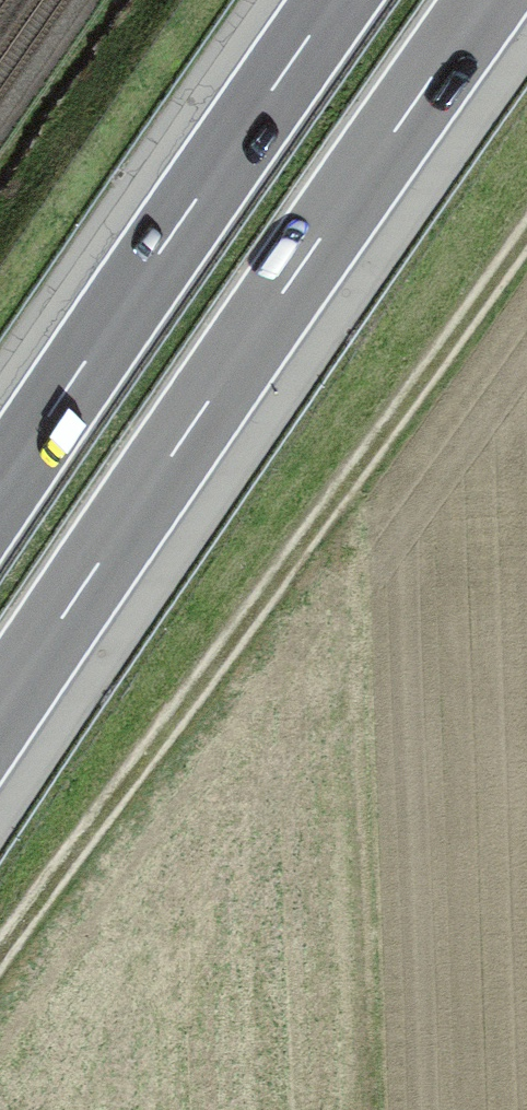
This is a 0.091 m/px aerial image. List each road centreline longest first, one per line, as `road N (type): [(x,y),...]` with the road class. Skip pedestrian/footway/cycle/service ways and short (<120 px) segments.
road 1 (track): [(0,956),(526,237)]
road 2 (motorway): [(0,711),(487,0)]
road 3 (motorway): [(335,0),(0,488)]

